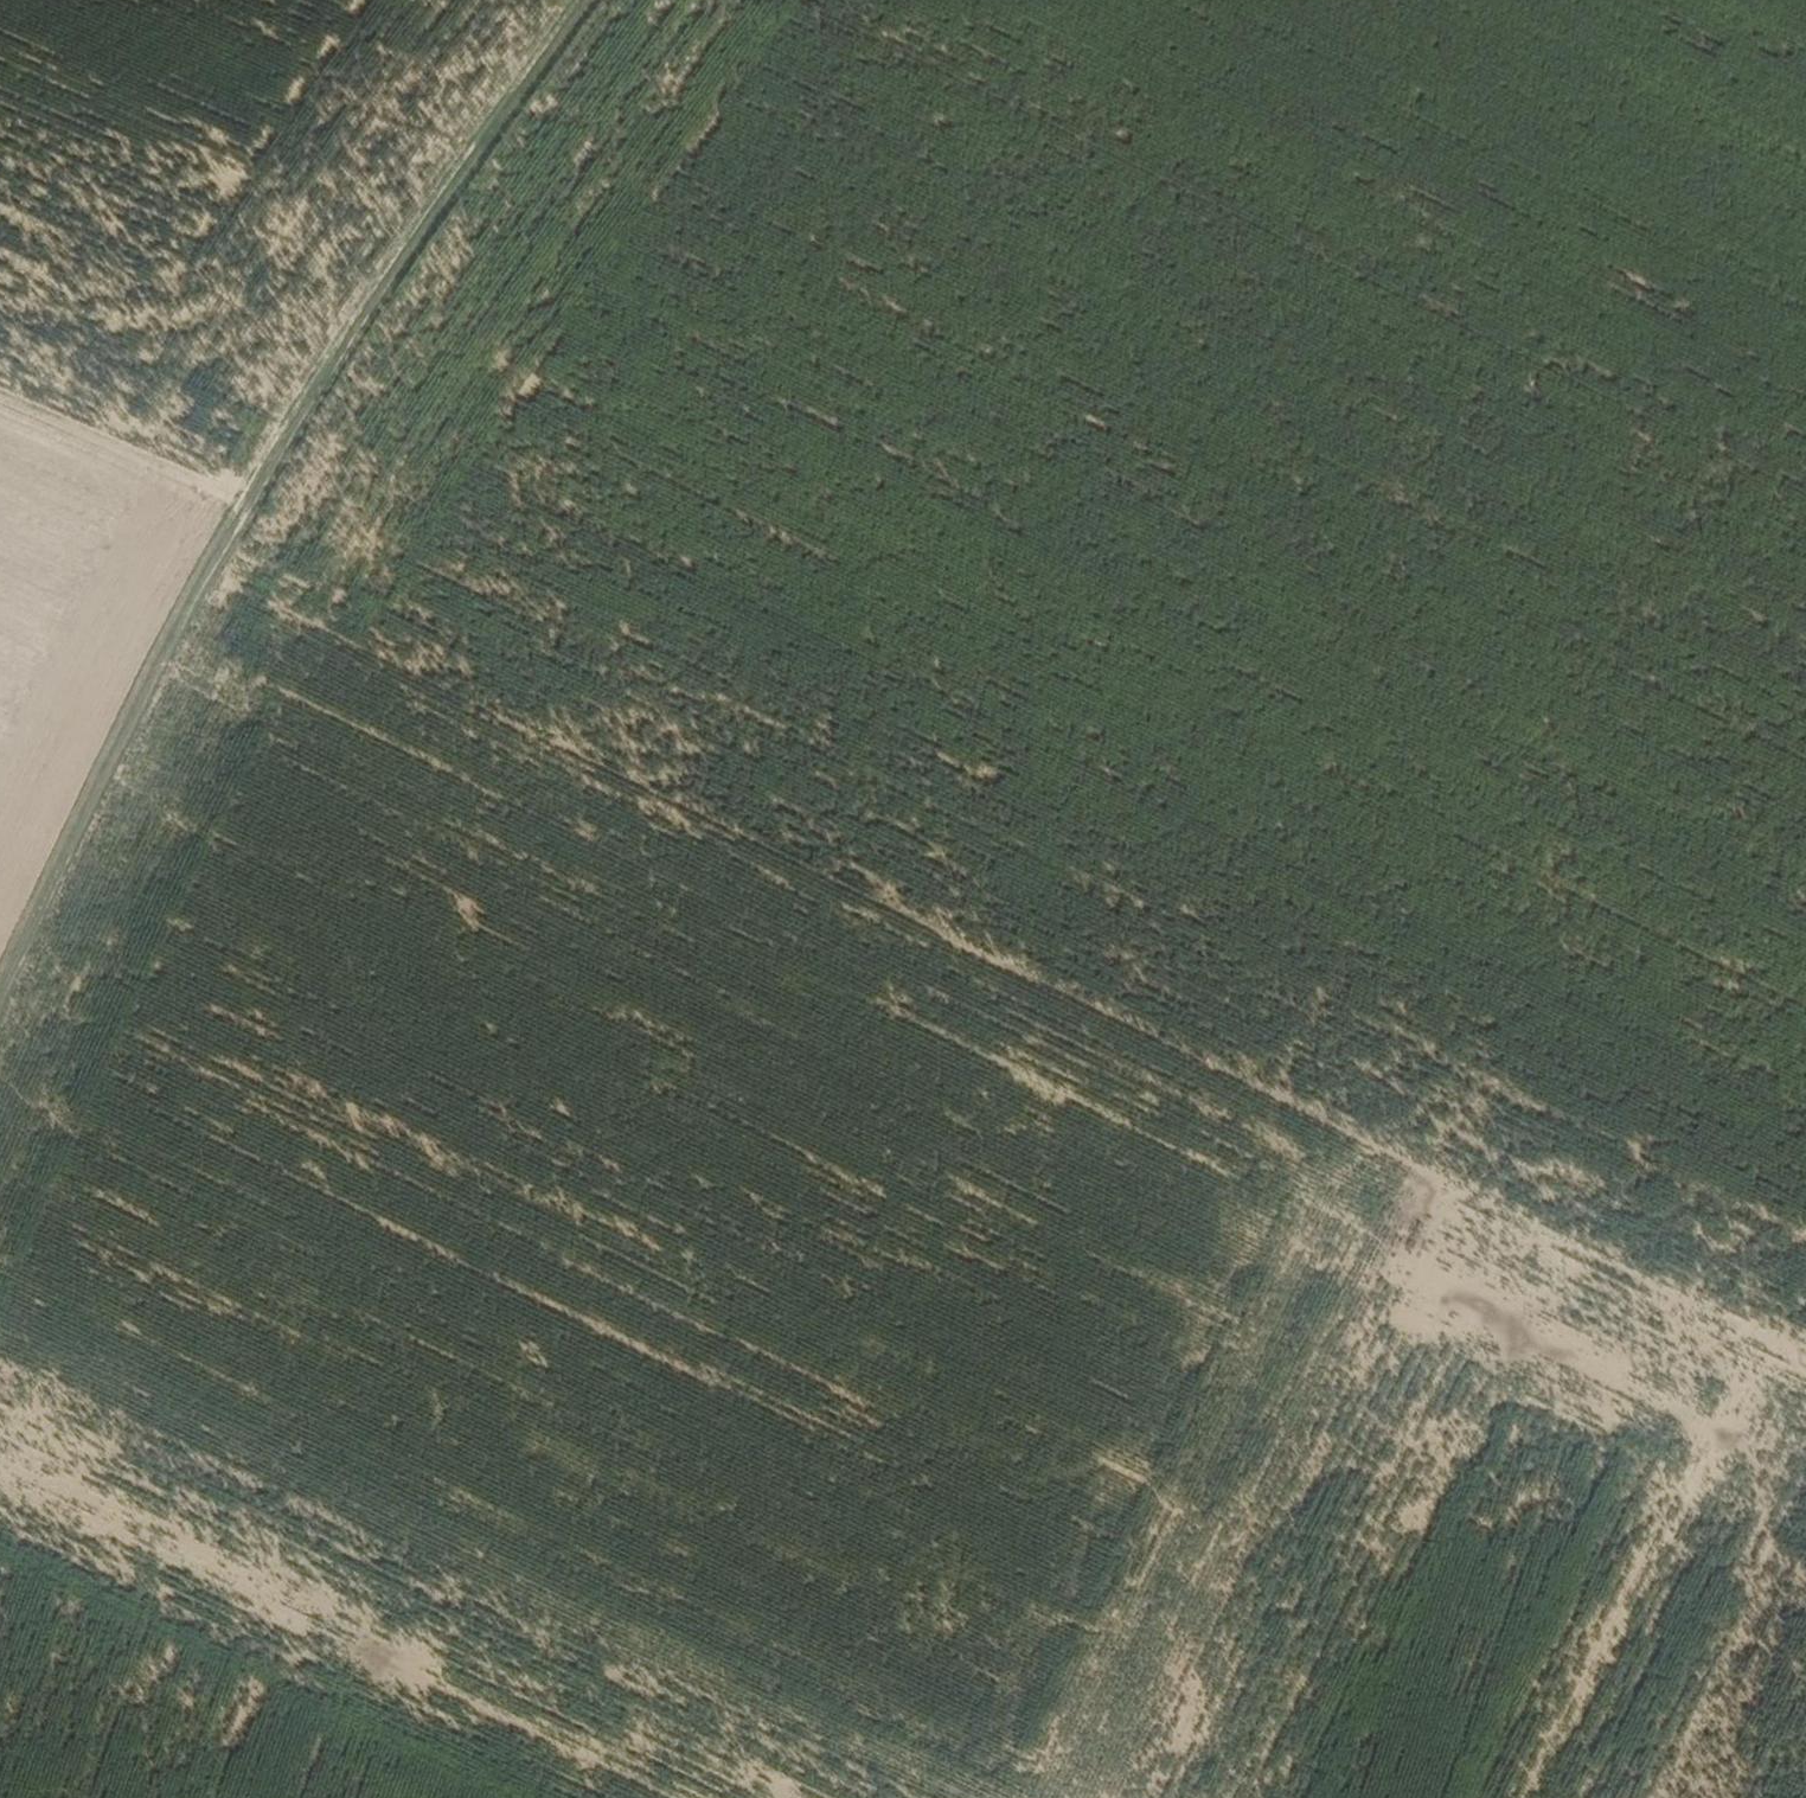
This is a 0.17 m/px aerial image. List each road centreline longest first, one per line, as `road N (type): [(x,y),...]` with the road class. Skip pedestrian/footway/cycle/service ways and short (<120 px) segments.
road 1 (track): [(0,1008),(223,502),(588,0)]

